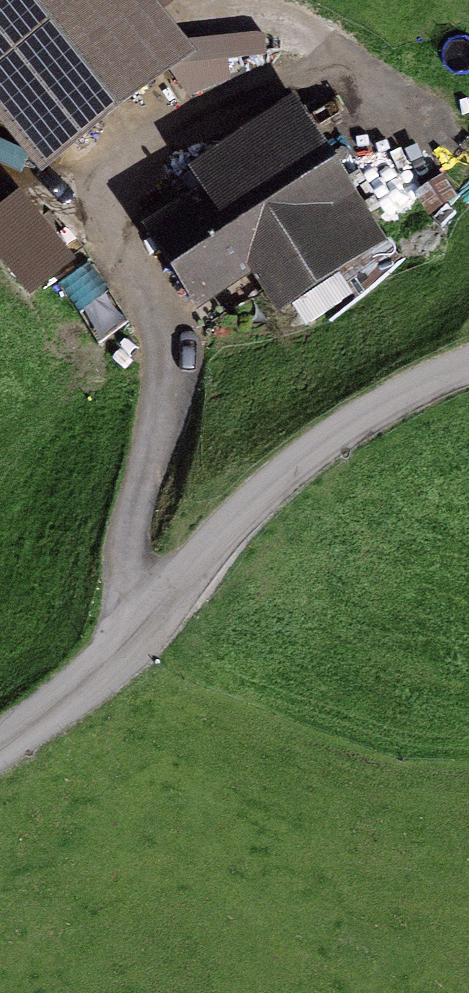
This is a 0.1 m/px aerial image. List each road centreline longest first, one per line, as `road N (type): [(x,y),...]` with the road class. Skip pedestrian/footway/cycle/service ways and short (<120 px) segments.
road 1 (track): [(135,635),(125,533),(171,373),(101,206),(227,82)]
road 2 (unclassified): [(0,744),(68,698),(135,635),(210,542),(281,475),(368,411),(468,366)]

